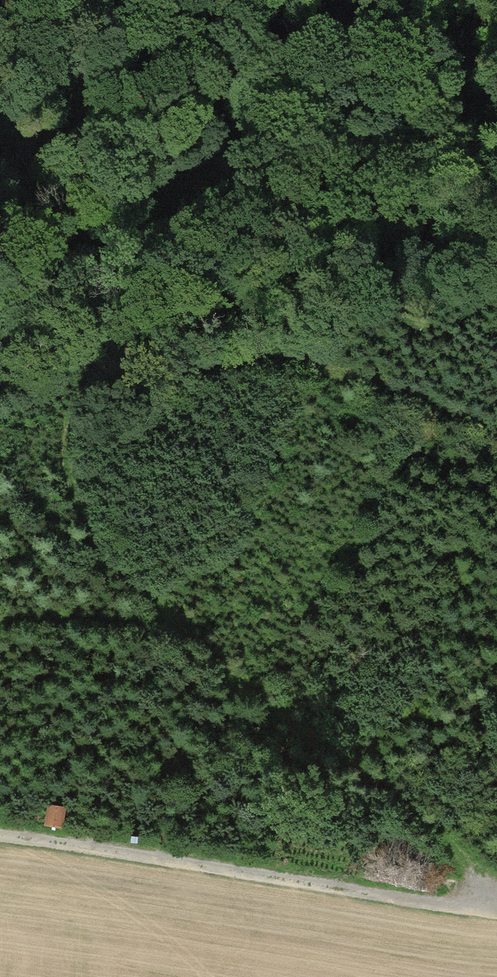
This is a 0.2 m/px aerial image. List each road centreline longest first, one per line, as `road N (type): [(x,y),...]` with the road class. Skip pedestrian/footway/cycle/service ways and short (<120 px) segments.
road 1 (track): [(475,910),(477,880),(456,853),(164,615),(89,523),(76,475),(89,405),(141,350),(269,352),(496,434)]
road 2 (track): [(0,839),(496,914)]
road 3 (track): [(141,350),(229,175),(191,32),(196,0)]

